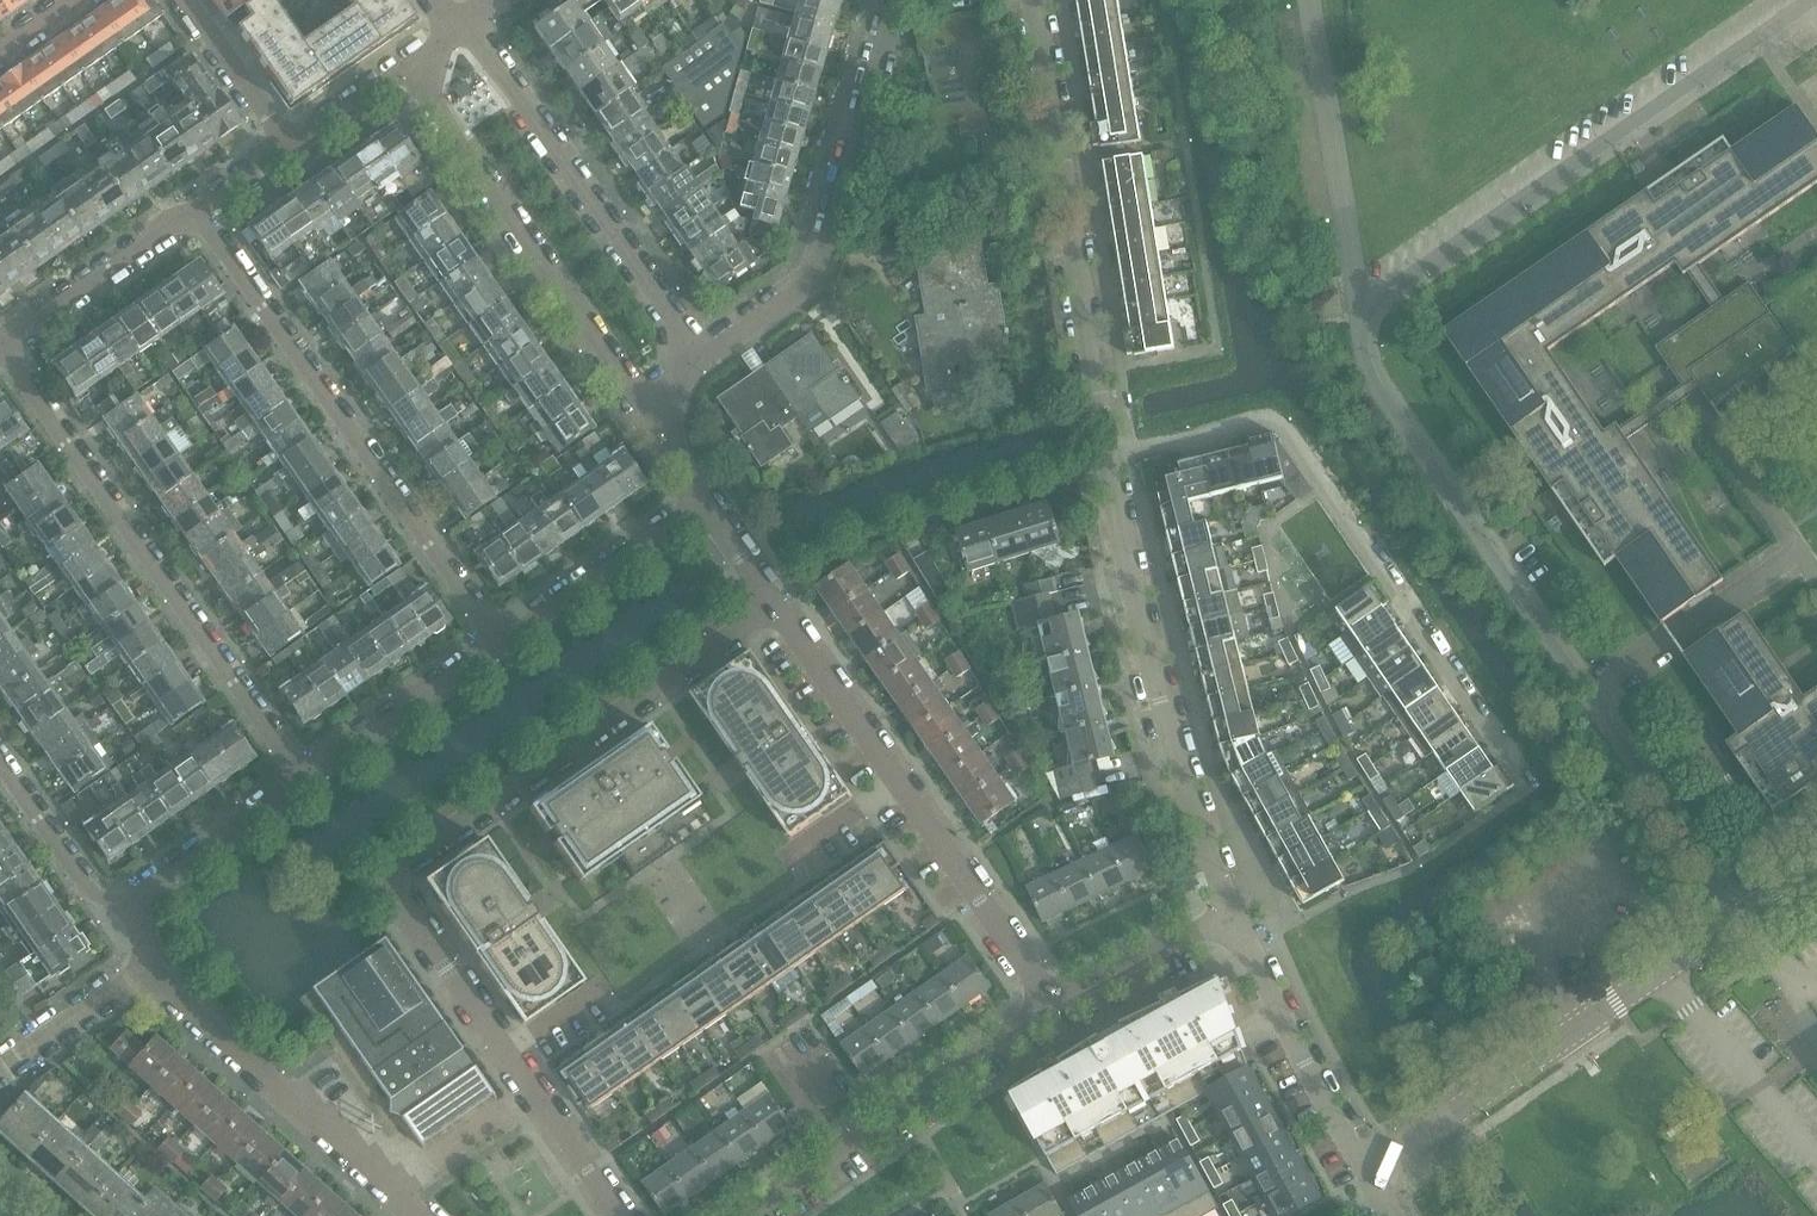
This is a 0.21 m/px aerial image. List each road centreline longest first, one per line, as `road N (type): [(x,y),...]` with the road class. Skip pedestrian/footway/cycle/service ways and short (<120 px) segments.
road 1 (residential): [(505,1052),(397,896),(393,877),(403,861),(775,607)]
road 2 (residential): [(1110,460),(1277,418),(1531,788)]
road 3 (residential): [(303,780),(1,341)]
road 4 (residential): [(504,639),(203,210)]
road 5 (residential): [(1232,916),(1162,698),(1110,460)]
road 6 (residential): [(1110,460),(1037,0)]
road 7 (residential): [(702,355),(804,284),(817,263),(893,0)]
road 8 (residential): [(702,355),(476,22)]
road 9 (residential): [(418,63),(471,161),(637,399)]
road 10 (residential): [(746,1215),(1049,997)]
road 11 (residential): [(420,1215),(150,970)]
road 12 (residential): [(1389,1215),(1232,916)]
road 13 (residential): [(1049,997),(900,784)]
road 14 (residential): [(303,780),(504,639)]
road 15 (residential): [(1,341),(203,210)]
road 16 (residential): [(504,639),(701,502)]
road 17 (residential): [(900,784),(775,607)]
road 18 (residential): [(135,911),(159,881),(303,780)]
road 19 (residential): [(135,911),(84,880),(0,759)]
road 20 (residential): [(1049,997),(1232,916)]
road 21 (residential): [(618,1215),(505,1052)]
road 22 (residential): [(291,150),(186,0)]
road 23 (residential): [(0,1071),(150,970)]
road 24 (residential): [(418,63),(291,150)]
road 25 (residential): [(900,784),(789,861)]
road 26 (residential): [(775,607),(701,502)]
road 27 (residential): [(701,502),(637,399)]

